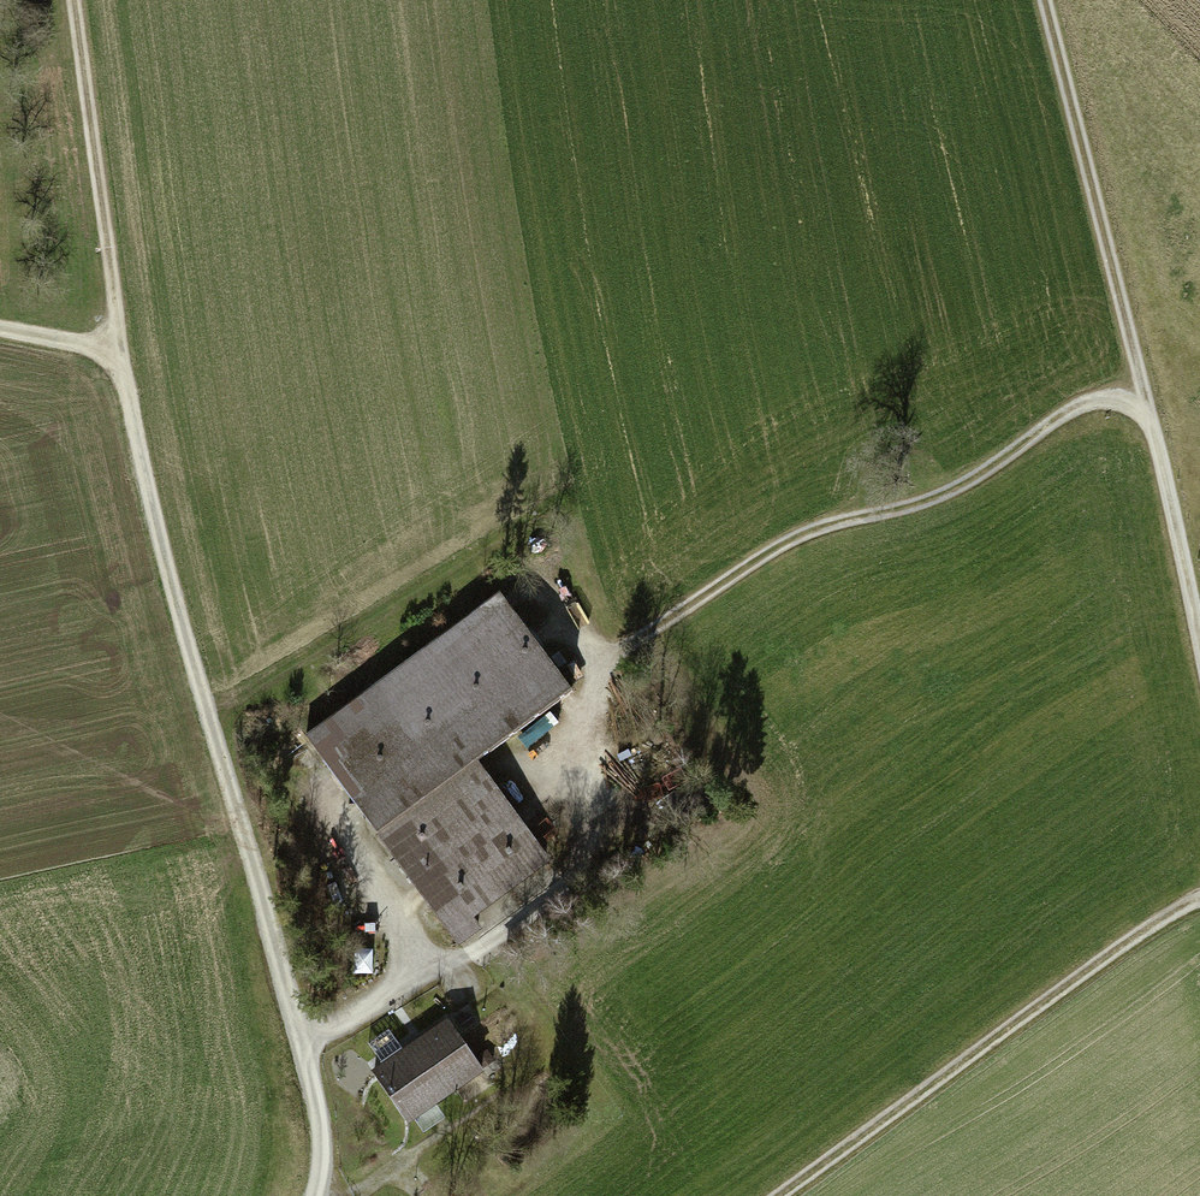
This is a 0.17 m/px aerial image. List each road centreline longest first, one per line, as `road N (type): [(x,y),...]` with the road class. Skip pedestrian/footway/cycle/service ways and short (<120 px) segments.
road 1 (track): [(1148,414),(1122,406),(1077,414),(981,479),(797,532),(601,673),(578,874),(474,958),(432,971),(308,1045)]
road 2 (track): [(130,364),(155,506),(325,1112),(325,1195)]
road 3 (track): [(1199,627),(1048,0)]
road 4 (track): [(797,1195),(1169,922),(1199,910)]
road 5 (track): [(81,0),(130,364)]
road 6 (track): [(0,336),(130,364)]

